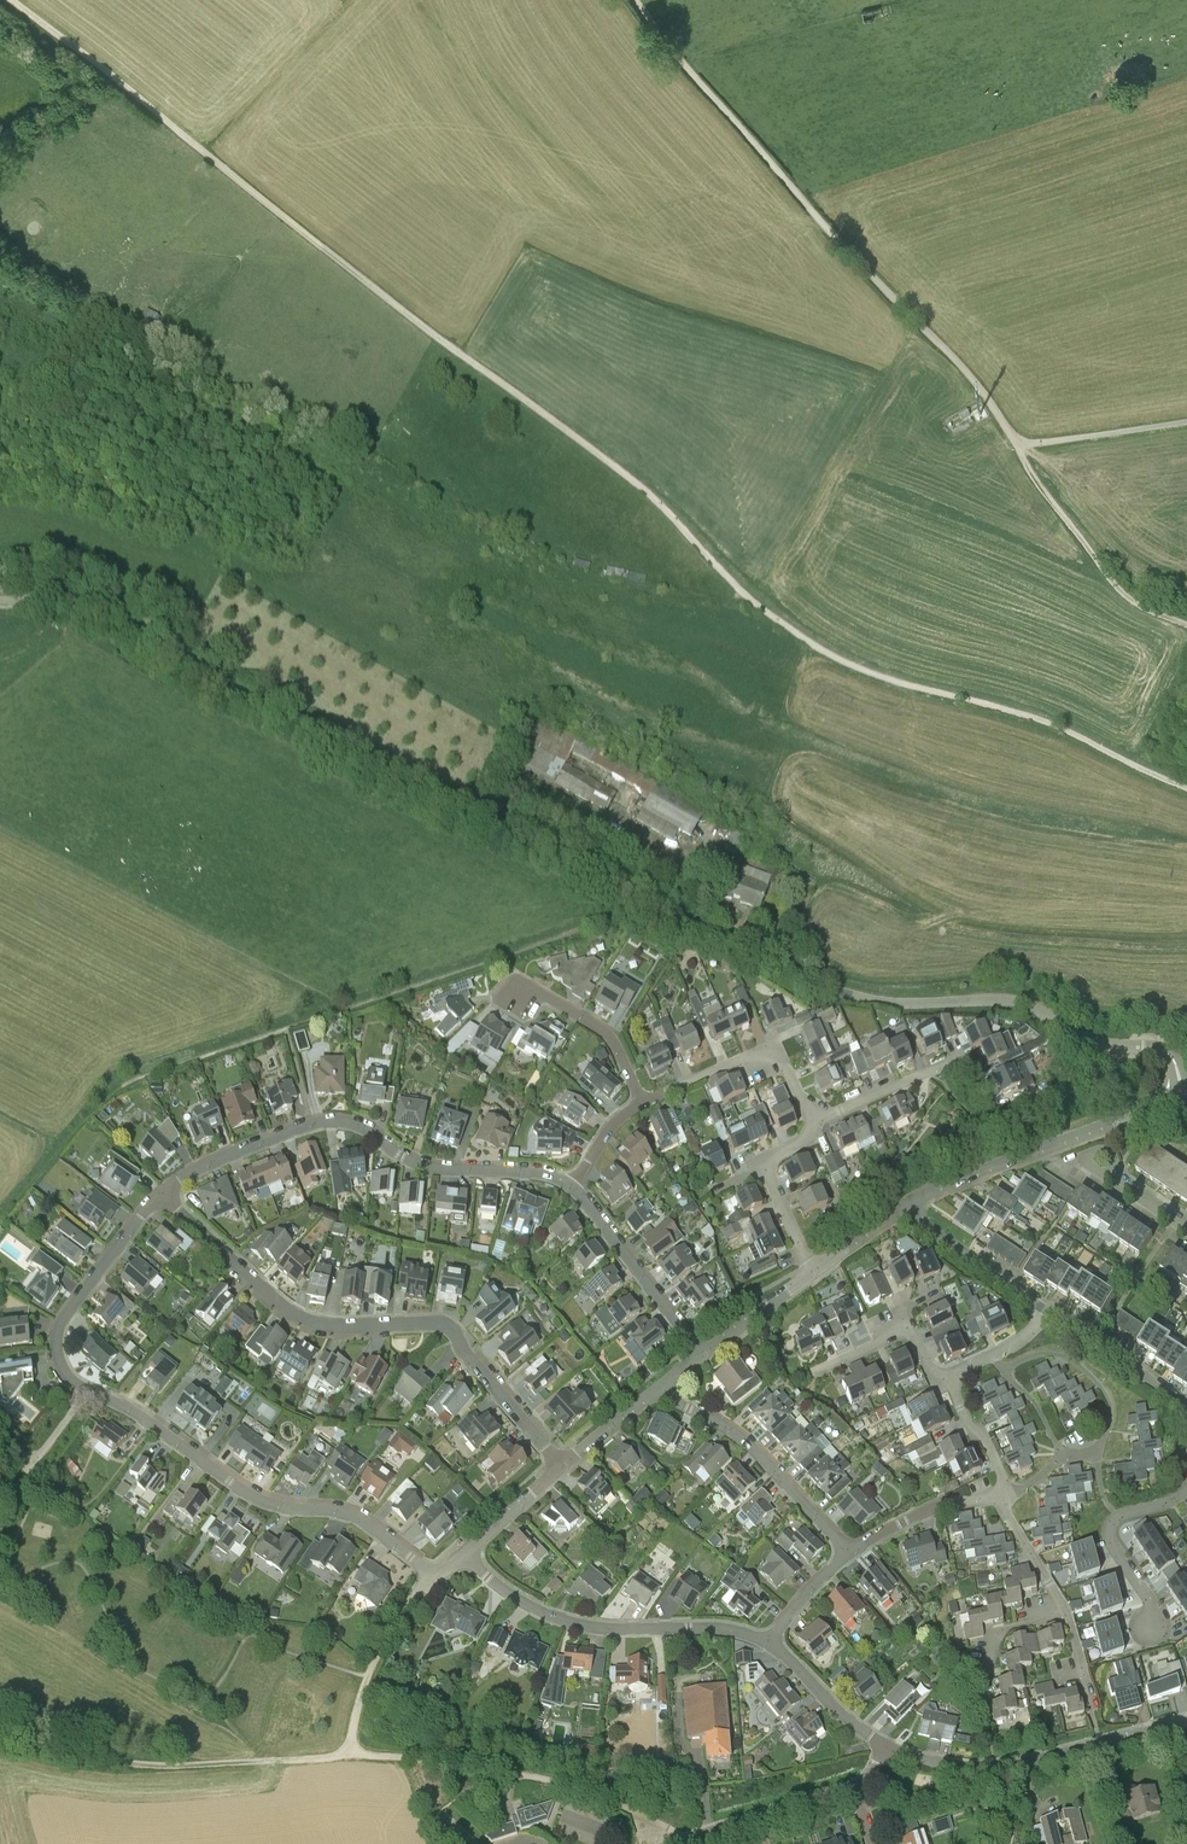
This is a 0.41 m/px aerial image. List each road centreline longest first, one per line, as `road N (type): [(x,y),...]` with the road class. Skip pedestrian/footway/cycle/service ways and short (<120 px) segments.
road 1 (track): [(1186,788),(1055,725),(868,672),(802,637),(743,592),(632,480),(342,263),(13,0)]
road 2 (tertiary): [(1182,1100),(1175,1065),(1163,1050),(1090,1039),(1011,1000),(896,1002),(839,991),(684,921),(596,864),(222,682),(129,617),(77,602),(0,602)]
road 3 (residential): [(439,1566),(422,1569),(351,1515),(268,1504),(163,1428),(74,1380),(58,1351),(61,1324),(136,1219),(163,1195)]
road 4 (unclassified): [(1017,447),(978,386),(834,238),(635,0)]
road 5 (residential): [(564,1463),(445,1325),(292,1317),(163,1195)]
road 6 (residential): [(163,1195),(214,1160),(328,1122),(351,1124),(420,1164),(531,1171),(572,1186)]
road 7 (track): [(0,1734),(150,1765),(349,1756)]
road 8 (track): [(349,1756),(539,1777),(660,1824),(677,1843)]
road 9 (residential): [(769,1642),(716,1628),(614,1628),(559,1618),(533,1609),(460,1550)]
road 10 (residential): [(887,1747),(932,1762),(1010,1765),(1186,1721)]
road 11 (residential): [(906,1207),(1023,1152),(1182,1100)]
road 12 (residential): [(851,1553),(748,1445),(658,1388)]
road 13 (track): [(1186,624),(1119,588),(1017,447)]
road 14 (residential): [(816,1118),(786,1067),(760,1051),(642,1100)]
road 15 (residential): [(1063,1455),(1098,1452),(1110,1417),(1101,1386),(1056,1354),(1038,1353),(1005,1370)]
road 16 (residential): [(572,1186),(682,1326),(694,1359)]
road 17 (track): [(349,1756),(376,1656),(432,1572)]
road 18 (residential): [(642,1100),(606,1032),(524,985),(501,1004)]
road 19 (residential): [(816,1118),(950,1060),(982,1091)]
road 20 (residential): [(677,1843),(857,1786)]
road 21 (residential): [(810,1271),(766,1170),(816,1118)]
road 22 (residential): [(1047,1312),(906,1207)]
road 23 (residential): [(950,1381),(934,1377),(910,1332),(810,1373)]
road 24 (residential): [(1186,1415),(1146,1377),(1047,1312)]
road 25 (unclassified): [(1017,447),(1186,422)]
road 26 (residential): [(851,1553),(937,1505),(999,1501)]
road 27 (residential): [(887,1747),(769,1642)]
road 28 (residential): [(694,1359),(810,1271)]
road 29 (residential): [(1114,1514),(1110,1534),(1157,1609),(1154,1637)]
road 30 (residential): [(1065,1613),(1001,1633),(981,1700)]
road 31 (residential): [(460,1550),(564,1463)]
road 32 (residential): [(950,1381),(1001,1479),(999,1501)]
road 33 (residential): [(1065,1613),(999,1501)]
road 34 (residential): [(769,1642),(851,1553)]

